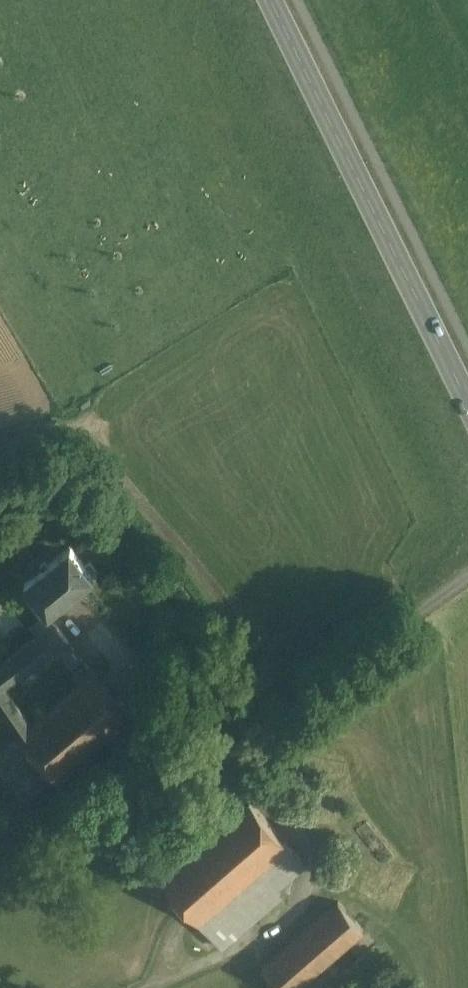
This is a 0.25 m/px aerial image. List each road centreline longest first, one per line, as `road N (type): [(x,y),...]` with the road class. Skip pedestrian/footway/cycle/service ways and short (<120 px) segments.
road 1 (secondary): [(467,402),(273,0)]
road 2 (track): [(157,987),(237,952),(290,918),(308,896),(317,869),(251,775),(246,740)]
road 3 (track): [(0,132),(116,342),(118,381),(93,440)]

